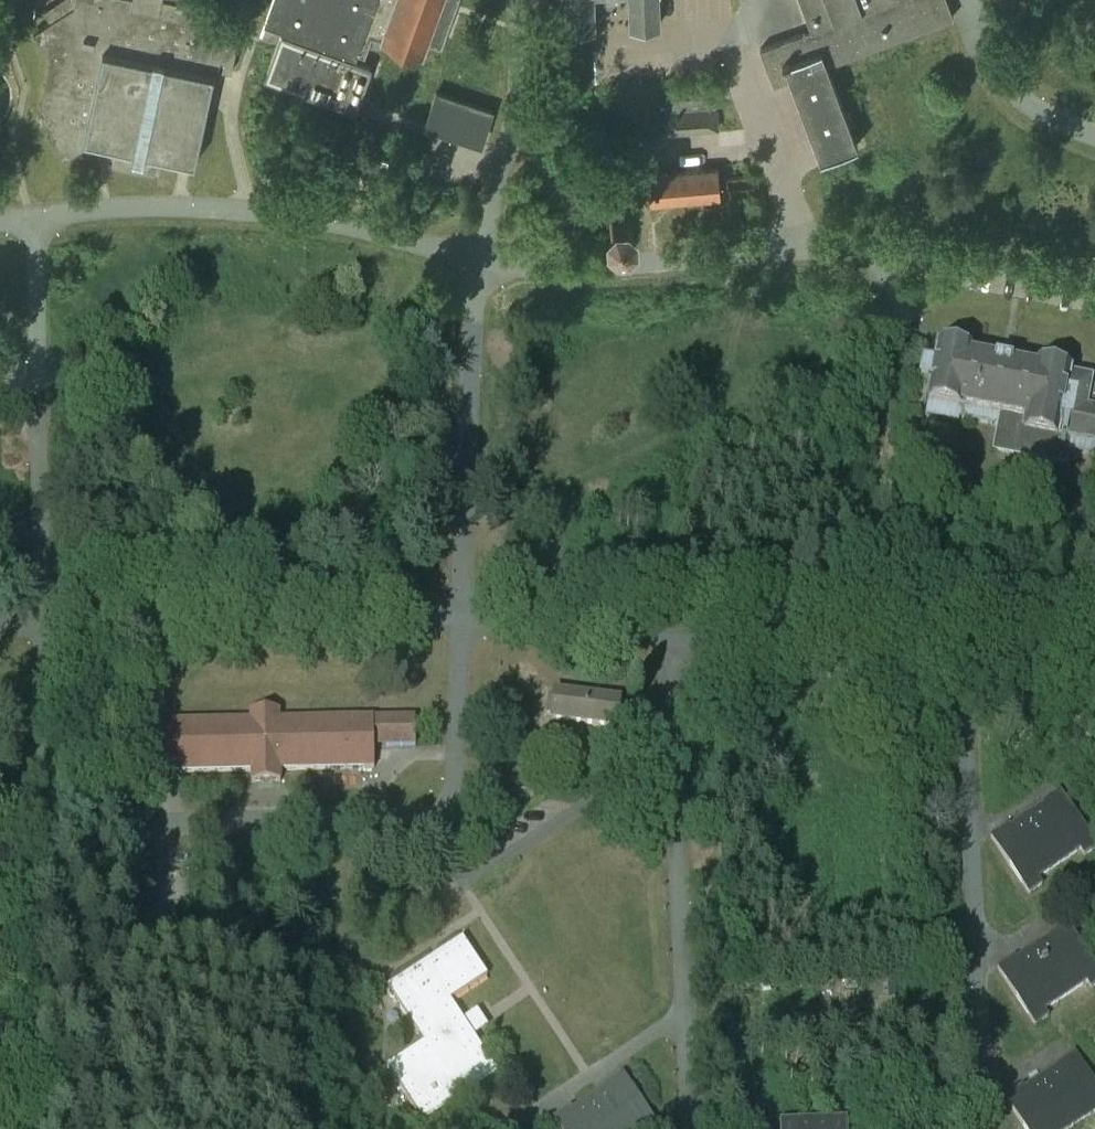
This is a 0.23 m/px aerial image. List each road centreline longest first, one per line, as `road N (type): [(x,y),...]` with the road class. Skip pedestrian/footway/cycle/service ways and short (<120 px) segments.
road 1 (residential): [(479,260),(565,268),(903,246),(1094,281)]
road 2 (residential): [(669,637),(690,1128)]
road 3 (residential): [(986,1128),(962,670)]
road 4 (residential): [(30,217),(170,206),(255,210),(361,228),(479,260)]
road 5 (residential): [(461,616),(315,611),(43,625)]
road 6 (residential): [(43,625),(30,217)]
road 7 (residential): [(461,616),(479,260)]
road 8 (track): [(123,1128),(56,878),(14,819)]
road 9 (residential): [(962,670),(669,637)]
road 10 (residential): [(479,260),(520,83),(518,0)]
road 11 (residential): [(669,637),(461,616)]
road 12 (residential): [(1094,135),(1019,95),(994,59),(972,0)]
road 13 (residential): [(1094,675),(962,670)]

